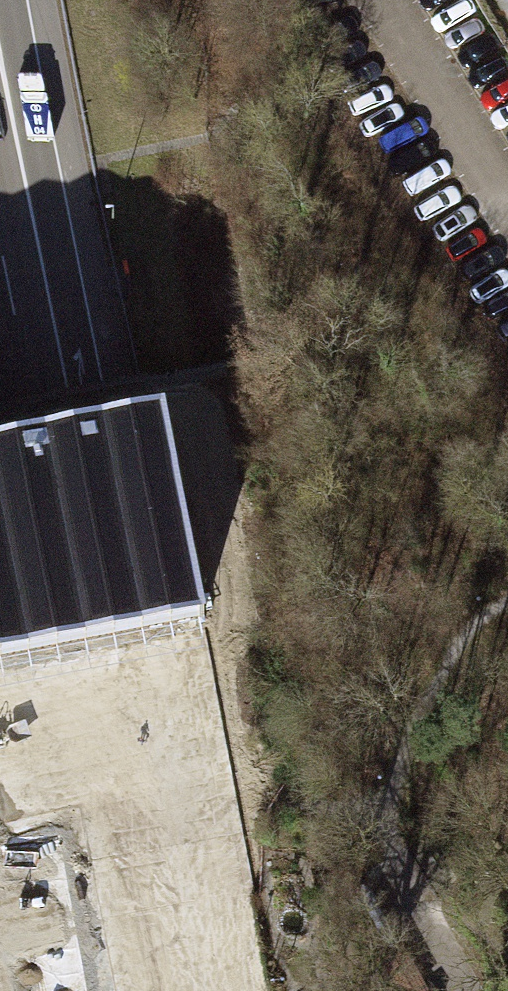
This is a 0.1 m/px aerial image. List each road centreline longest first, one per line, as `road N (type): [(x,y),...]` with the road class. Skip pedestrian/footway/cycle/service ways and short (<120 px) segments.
road 1 (motorway): [(58,506),(3,0)]
road 2 (motorway): [(162,990),(58,506)]
road 3 (motorway): [(58,506),(0,234)]
road 4 (residential): [(381,815),(420,918),(460,990)]

